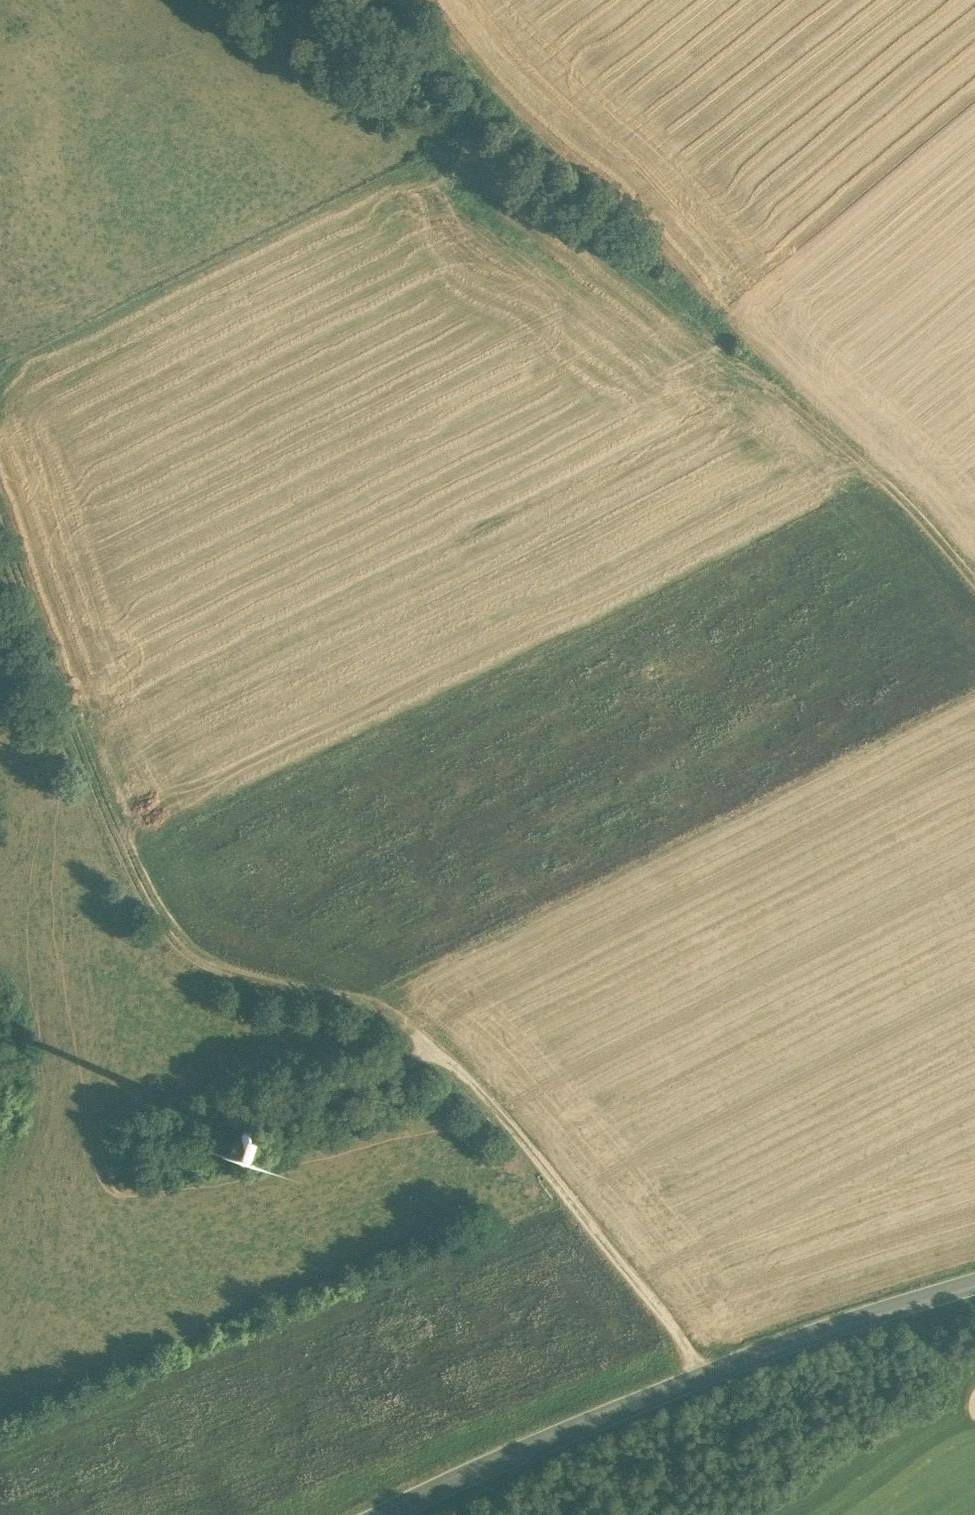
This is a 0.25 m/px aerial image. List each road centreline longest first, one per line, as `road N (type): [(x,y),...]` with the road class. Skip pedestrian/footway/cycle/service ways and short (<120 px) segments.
road 1 (track): [(0,515),(79,753),(178,951),(233,987),(389,1027),(424,1048),(511,1124),(709,1375)]
road 2 (unclassified): [(389,1514),(709,1375),(974,1283)]
road 3 (track): [(974,576),(889,485),(575,227)]
road 4 (track): [(262,0),(501,158),(575,227)]
road 5 (track): [(376,0),(581,195),(598,216),(598,246)]
road 6 (track): [(253,1138),(448,1069)]

